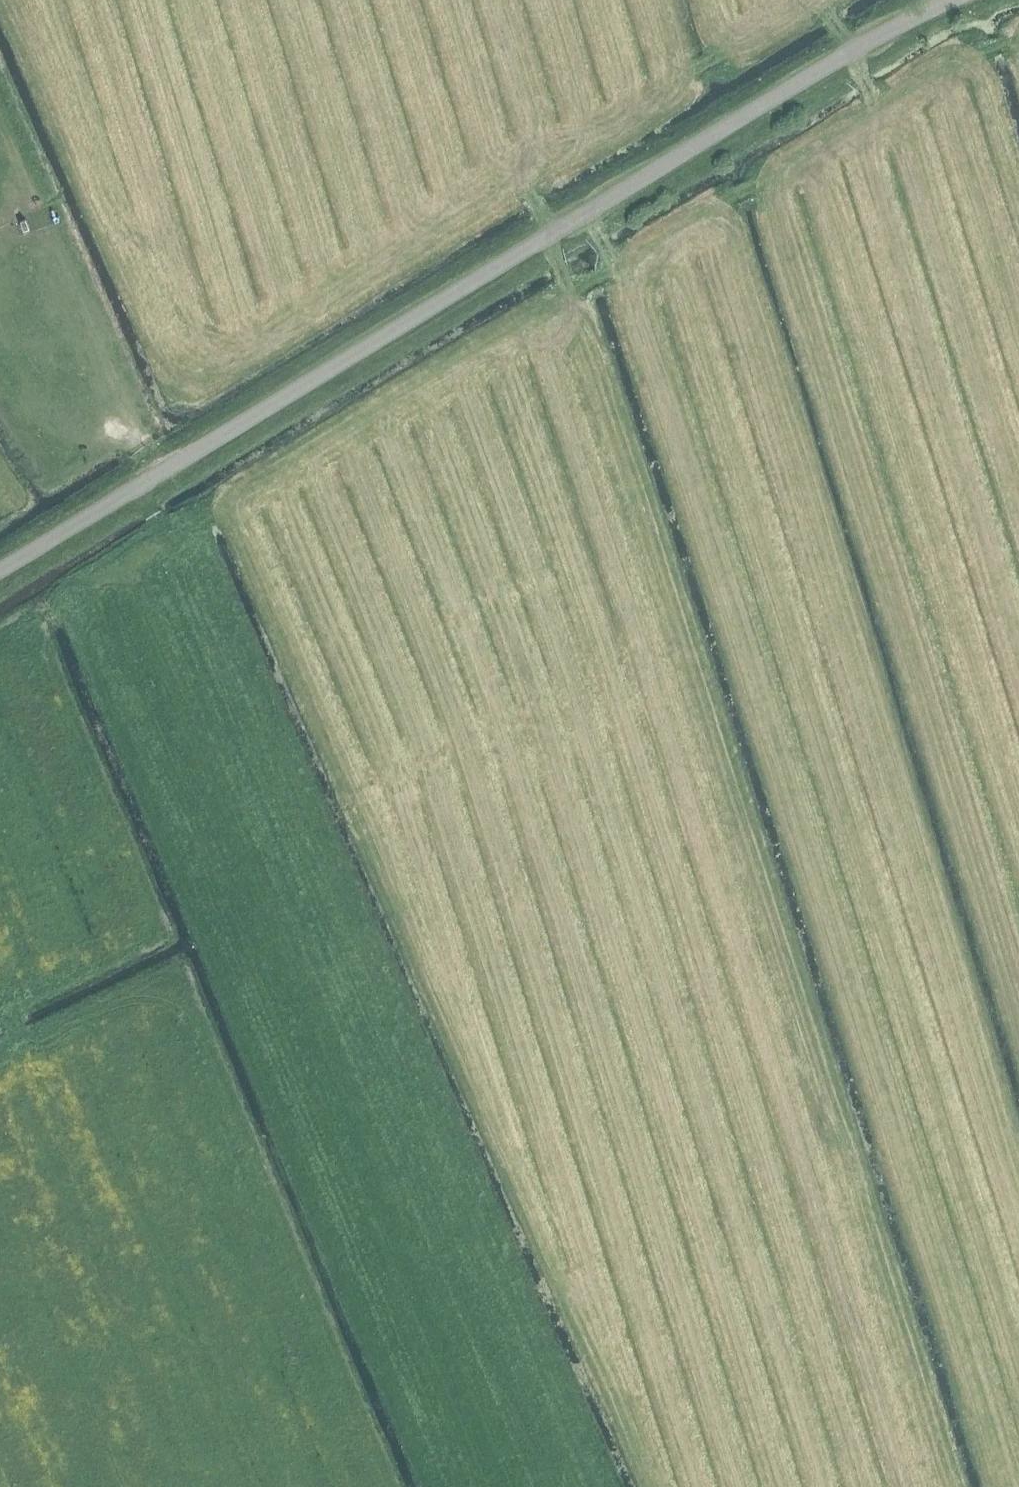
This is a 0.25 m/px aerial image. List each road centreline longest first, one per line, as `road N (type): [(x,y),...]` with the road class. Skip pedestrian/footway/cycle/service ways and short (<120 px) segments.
road 1 (unclassified): [(0,570),(820,72),(956,0)]

